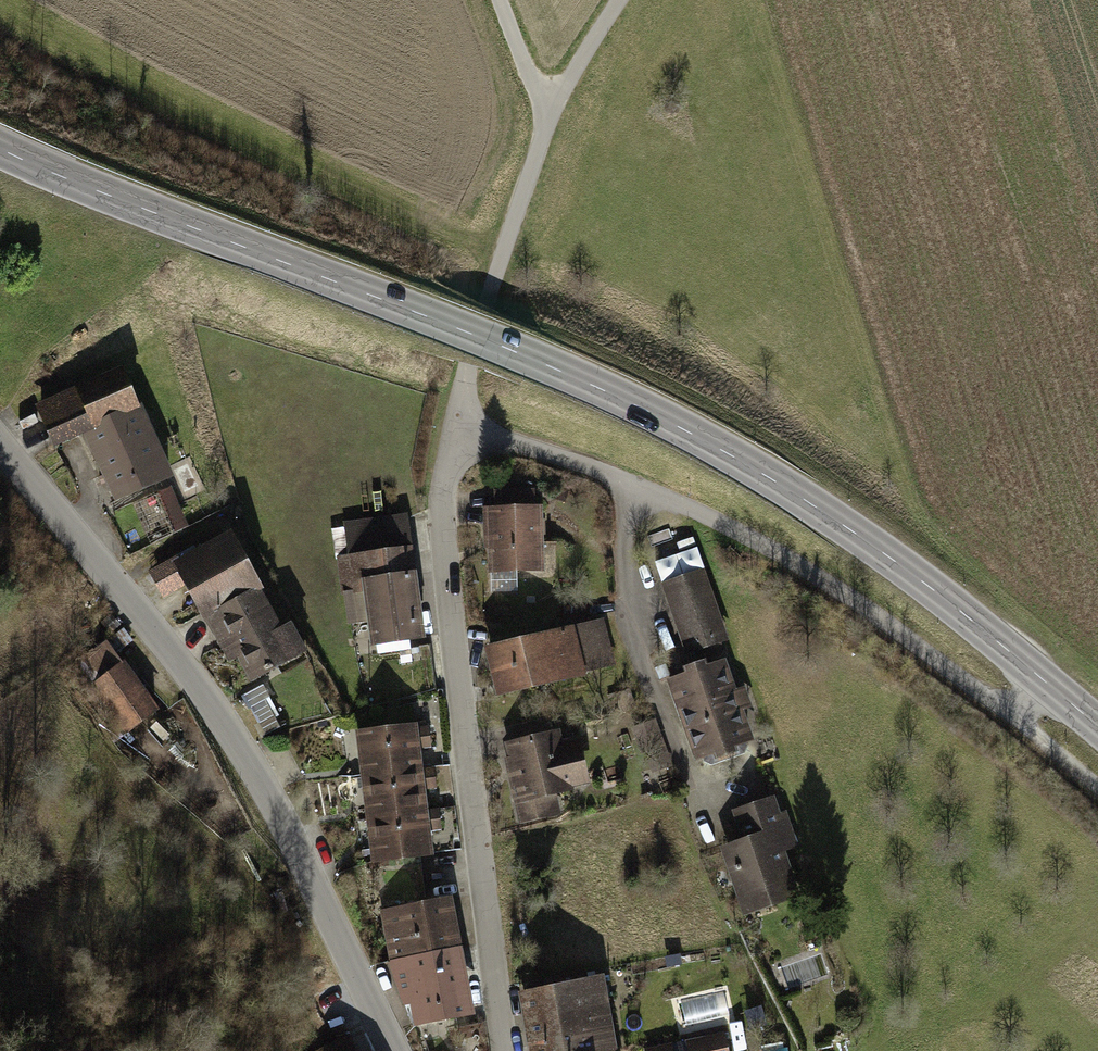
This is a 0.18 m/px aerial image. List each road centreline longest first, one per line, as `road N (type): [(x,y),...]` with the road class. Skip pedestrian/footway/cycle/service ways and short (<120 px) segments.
road 1 (tertiary): [(1097,725),(908,565),(715,444),(524,355),(0,150)]
road 2 (residential): [(455,425),(629,482),(809,570),(1021,716),(1097,789)]
road 3 (residential): [(0,438),(259,780),(395,1050)]
road 4 (residential): [(455,425),(440,489),(444,565),(505,1050)]
road 5 (track): [(551,109),(529,77),(499,0)]

